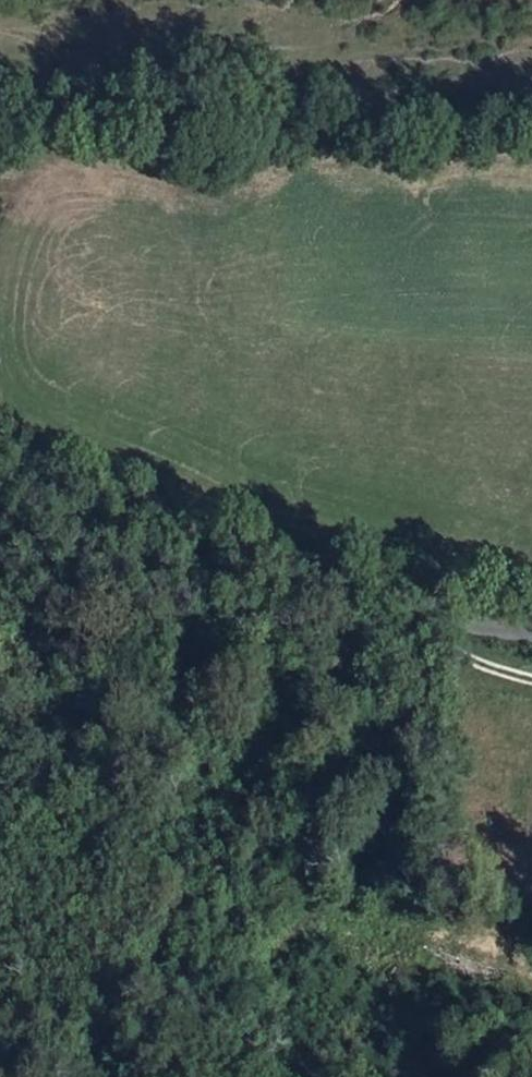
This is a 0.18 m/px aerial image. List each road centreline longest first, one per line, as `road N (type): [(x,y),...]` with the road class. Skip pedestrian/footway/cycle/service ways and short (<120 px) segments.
road 1 (residential): [(531,638),(406,614),(0,480)]
road 2 (unclassified): [(0,107),(154,100),(531,138)]
road 3 (track): [(406,614),(455,652),(531,679)]

